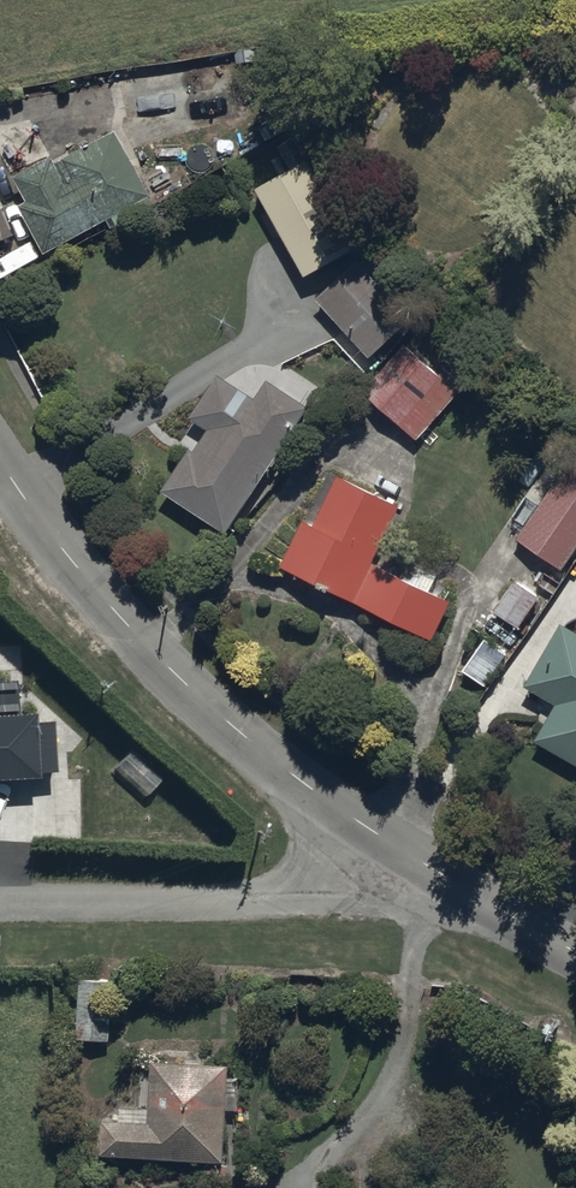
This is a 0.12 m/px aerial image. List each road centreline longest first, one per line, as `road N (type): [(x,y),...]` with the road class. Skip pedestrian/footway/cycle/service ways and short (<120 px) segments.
road 1 (unclassified): [(0,455),(66,556),(178,682),(331,811),(575,959)]

